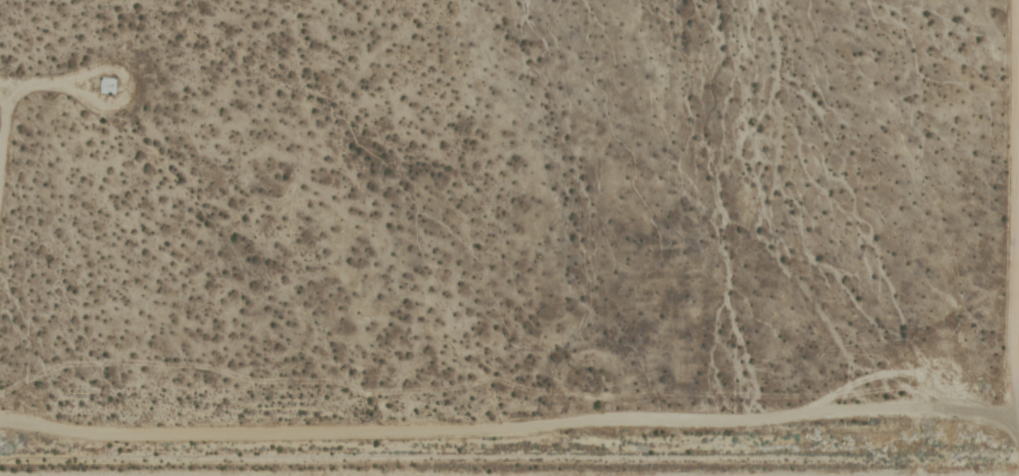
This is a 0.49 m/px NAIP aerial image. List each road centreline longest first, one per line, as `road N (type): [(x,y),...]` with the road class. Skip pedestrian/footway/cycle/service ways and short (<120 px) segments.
road 1 (track): [(954,350),(779,412),(552,418),(519,432),(102,432),(29,410),(0,410)]
road 2 (track): [(1018,176),(1018,358)]
road 3 (track): [(1018,402),(980,392),(954,350),(949,299)]

